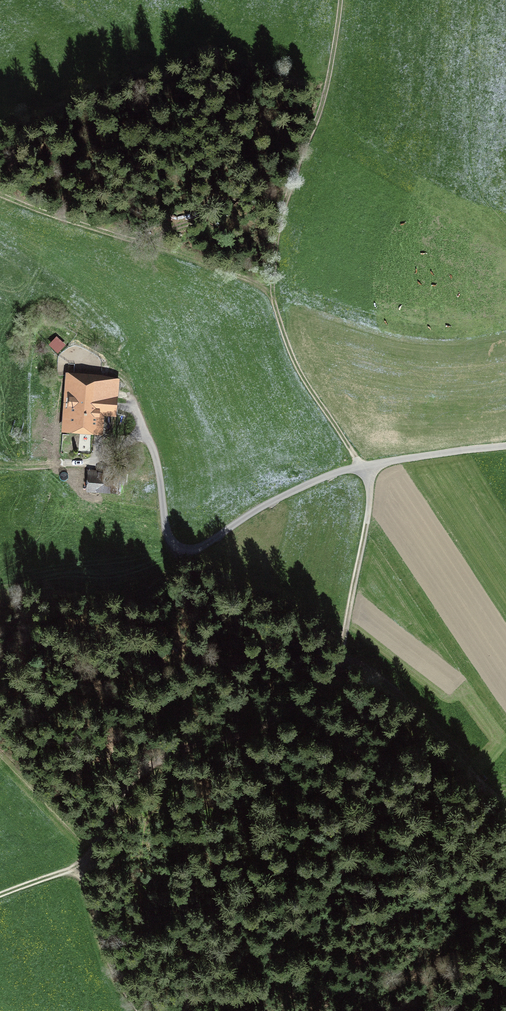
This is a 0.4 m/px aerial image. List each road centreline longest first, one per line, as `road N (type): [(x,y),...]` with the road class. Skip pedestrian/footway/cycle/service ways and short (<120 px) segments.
road 1 (track): [(340,0),(321,112),(283,219),(273,292),(295,363),(362,465)]
road 2 (track): [(366,525),(333,684),(299,709),(139,776),(108,819),(93,863)]
road 3 (track): [(153,248),(425,338),(469,336),(505,306)]
road 4 (unclassified): [(135,411),(157,465),(169,534),(182,548),(200,548),(276,498),(362,465)]
road 5 (track): [(153,248),(0,193)]
road 6 (track): [(93,863),(106,953),(139,1010)]
road 7 (track): [(0,466),(107,460),(142,426)]
road 8 (unclassified): [(362,465),(505,445)]

